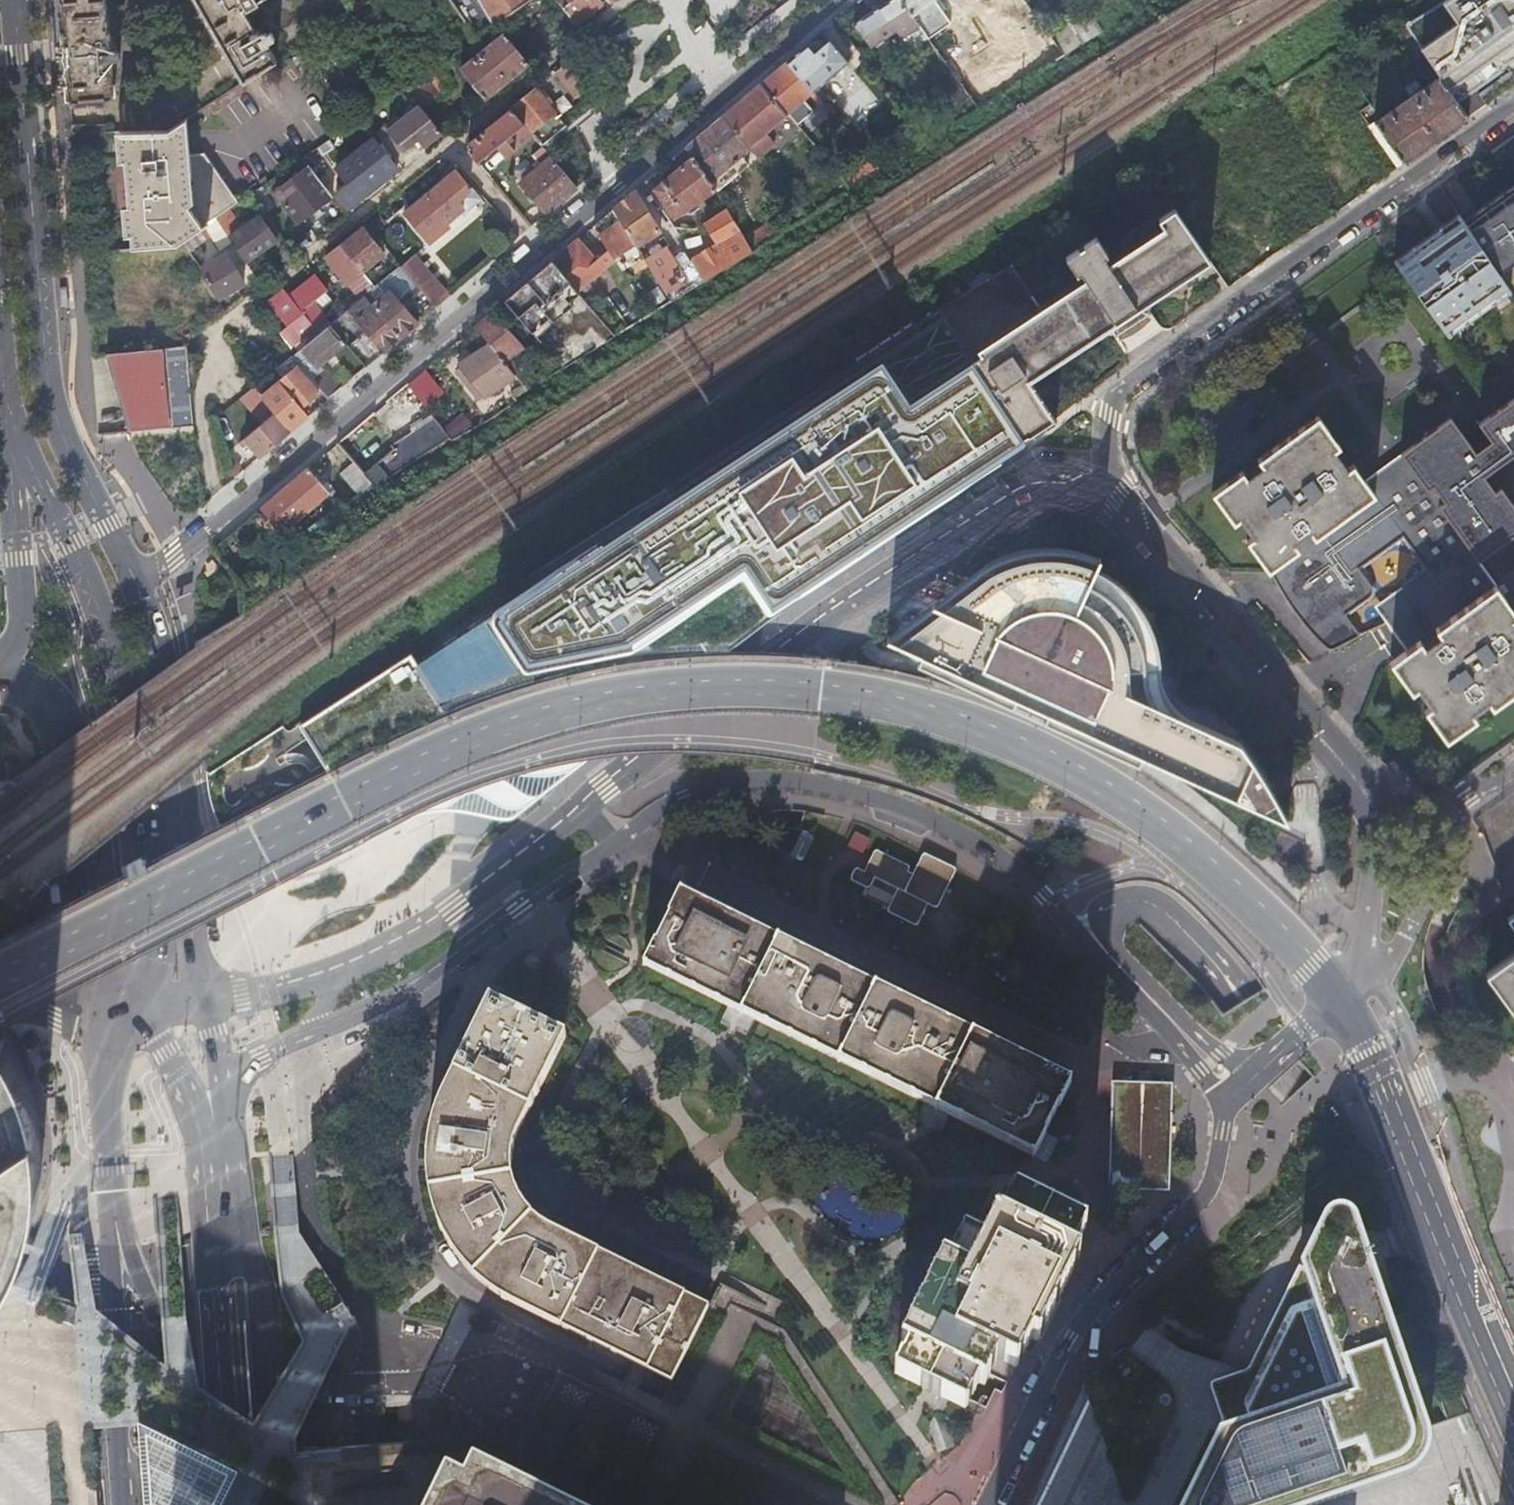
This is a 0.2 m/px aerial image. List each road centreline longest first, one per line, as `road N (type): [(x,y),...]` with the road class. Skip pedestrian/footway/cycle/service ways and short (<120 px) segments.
road 1 (primary): [(1336,991),(1182,843),(1041,751),(910,706),(770,684),(629,689),(543,708),(346,793),(0,974)]
road 2 (residential): [(304,1035),(413,983),(659,810),(721,785),(789,779),(927,818),(1017,868),(1072,928),(1094,934),(1105,958),(1234,1090)]
road 3 (residential): [(1114,500),(1067,485),(1019,490),(741,681),(416,933),(347,971)]
road 4 (primary): [(4,402),(95,600),(139,743),(157,962),(134,1008)]
road 5 (primary): [(136,585),(55,414),(46,376),(18,0)]
road 6 (residential): [(1114,500),(1110,418),(1132,385),(1266,279),(1513,108)]
road 7 (residential): [(539,252),(136,585)]
road 8 (residential): [(986,1504),(1068,1340),(1209,1190),(1234,1090)]
road 9 (primary): [(1513,1394),(1336,991)]
road 10 (primary): [(199,1001),(179,768),(162,667),(136,585)]
road 11 (residential): [(134,1008),(99,961),(81,913),(61,726),(28,687),(0,674)]
road 12 (residential): [(1336,770),(1138,546),(1114,500)]
road 13 (residential): [(304,1035),(320,1257),(400,1343)]
road 14 (primary): [(274,1504),(254,1270),(209,1187)]
road 15 (primary): [(229,1504),(209,1187)]
road 16 (track): [(1402,325),(1455,398),(1388,444),(1309,340)]
road 17 (residential): [(451,143),(223,322)]
road 18 (primary): [(120,1242),(130,1294),(170,1394),(181,1504)]
road 19 (residential): [(4,402),(22,621),(0,667)]
road 20 (primary): [(120,1242),(113,1328),(128,1504)]
road 21 (residential): [(727,94),(539,252)]
road 22 (primary): [(134,1008),(109,1060),(120,1242)]
road 23 (residential): [(630,0),(451,143)]
road 24 (residential): [(209,1187),(134,1008)]
road 25 (residential): [(1438,815),(1431,879),(1391,960),(1369,973)]
road 26 (track): [(1428,361),(1386,391),(1360,355),(1402,325)]
road 27 (residential): [(839,0),(727,94)]
road 28 (residential): [(451,143),(539,252)]
road 29 (unclassified): [(1369,973),(1374,837)]
road 30 (track): [(1445,405),(1513,503)]

